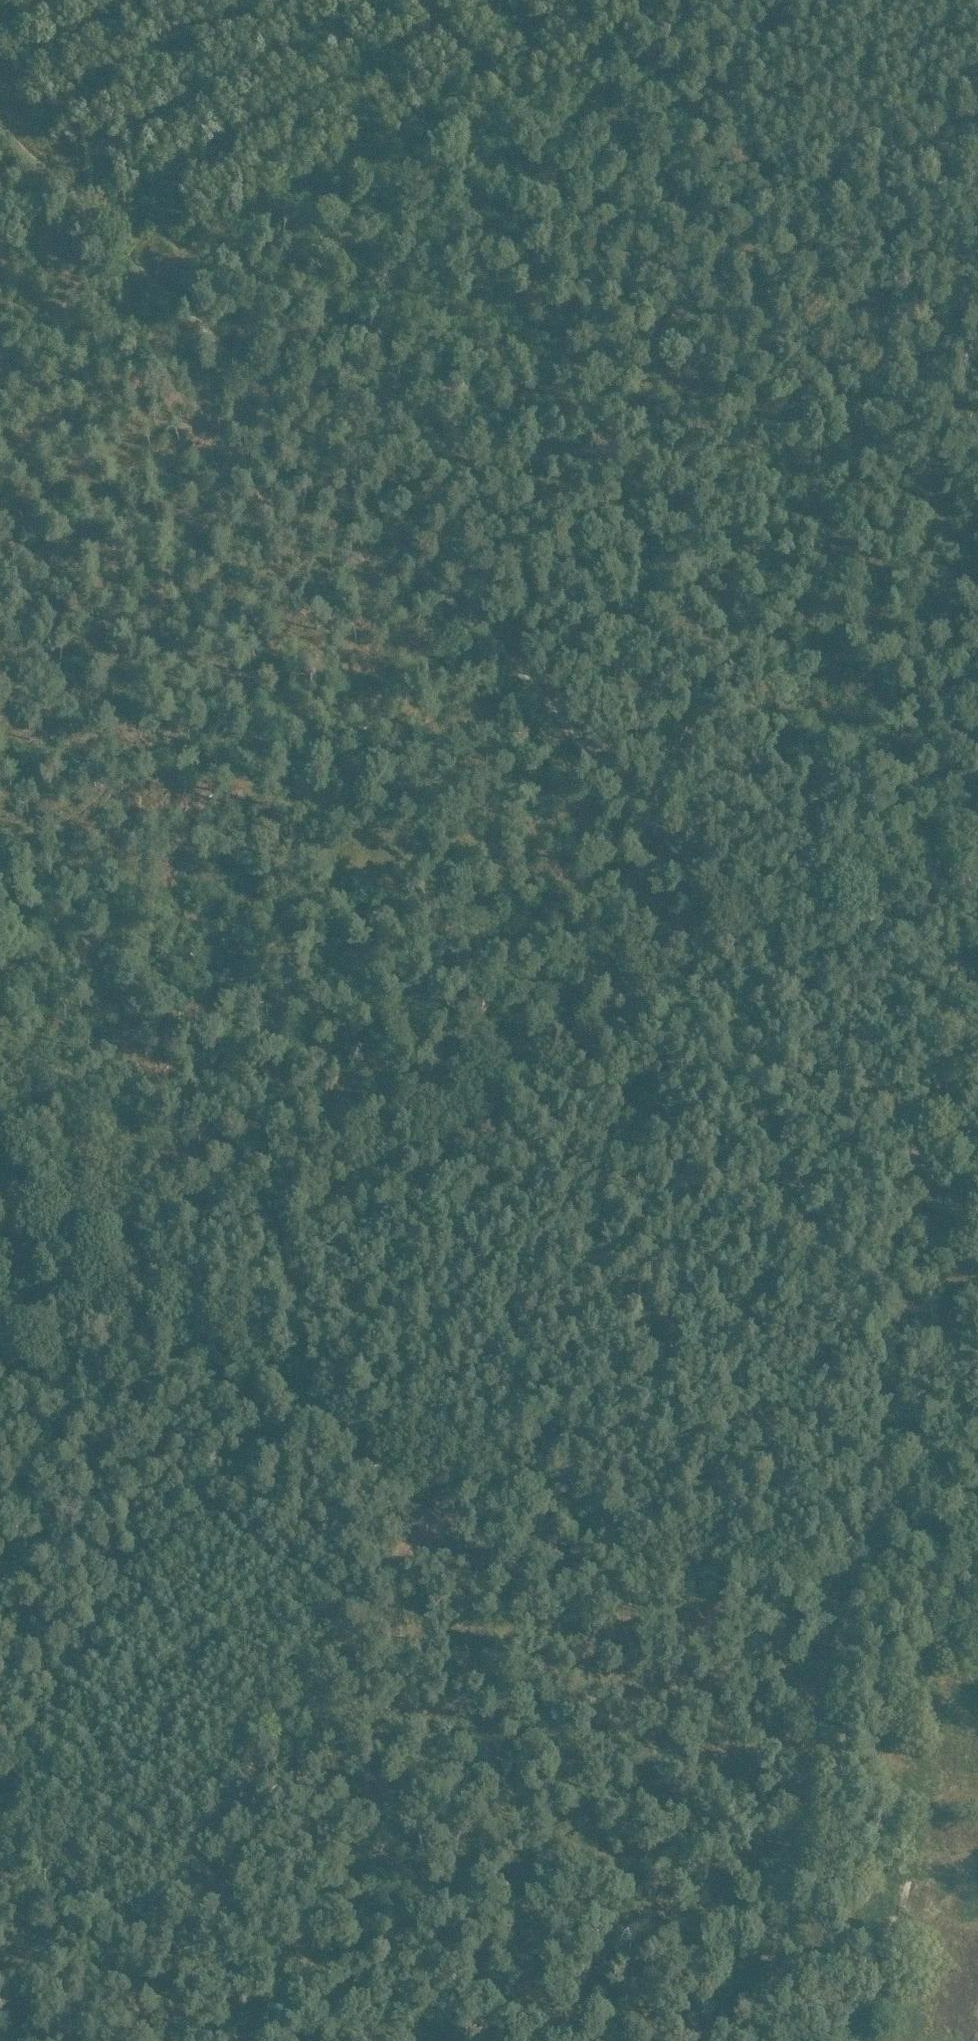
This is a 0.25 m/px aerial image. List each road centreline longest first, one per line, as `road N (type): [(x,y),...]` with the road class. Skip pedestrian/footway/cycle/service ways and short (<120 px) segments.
road 1 (track): [(0,100),(757,928)]
road 2 (track): [(757,928),(939,826)]

